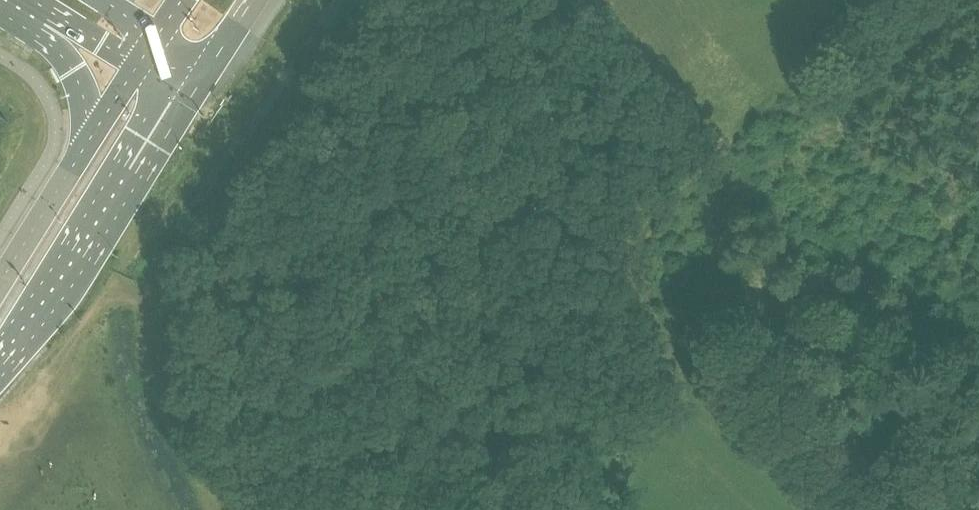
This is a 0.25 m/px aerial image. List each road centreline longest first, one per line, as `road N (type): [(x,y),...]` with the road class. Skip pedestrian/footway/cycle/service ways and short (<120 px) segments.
road 1 (unclassified): [(0,364),(186,76)]
road 2 (track): [(727,137),(656,207),(637,255),(652,313),(681,355)]
road 3 (track): [(681,355),(649,368),(494,509)]
road 4 (track): [(681,355),(823,509)]
road 5 (primary): [(29,0),(82,93),(83,148)]
road 6 (unclassified): [(83,148),(0,281)]
road 7 (primary): [(32,0),(139,64)]

